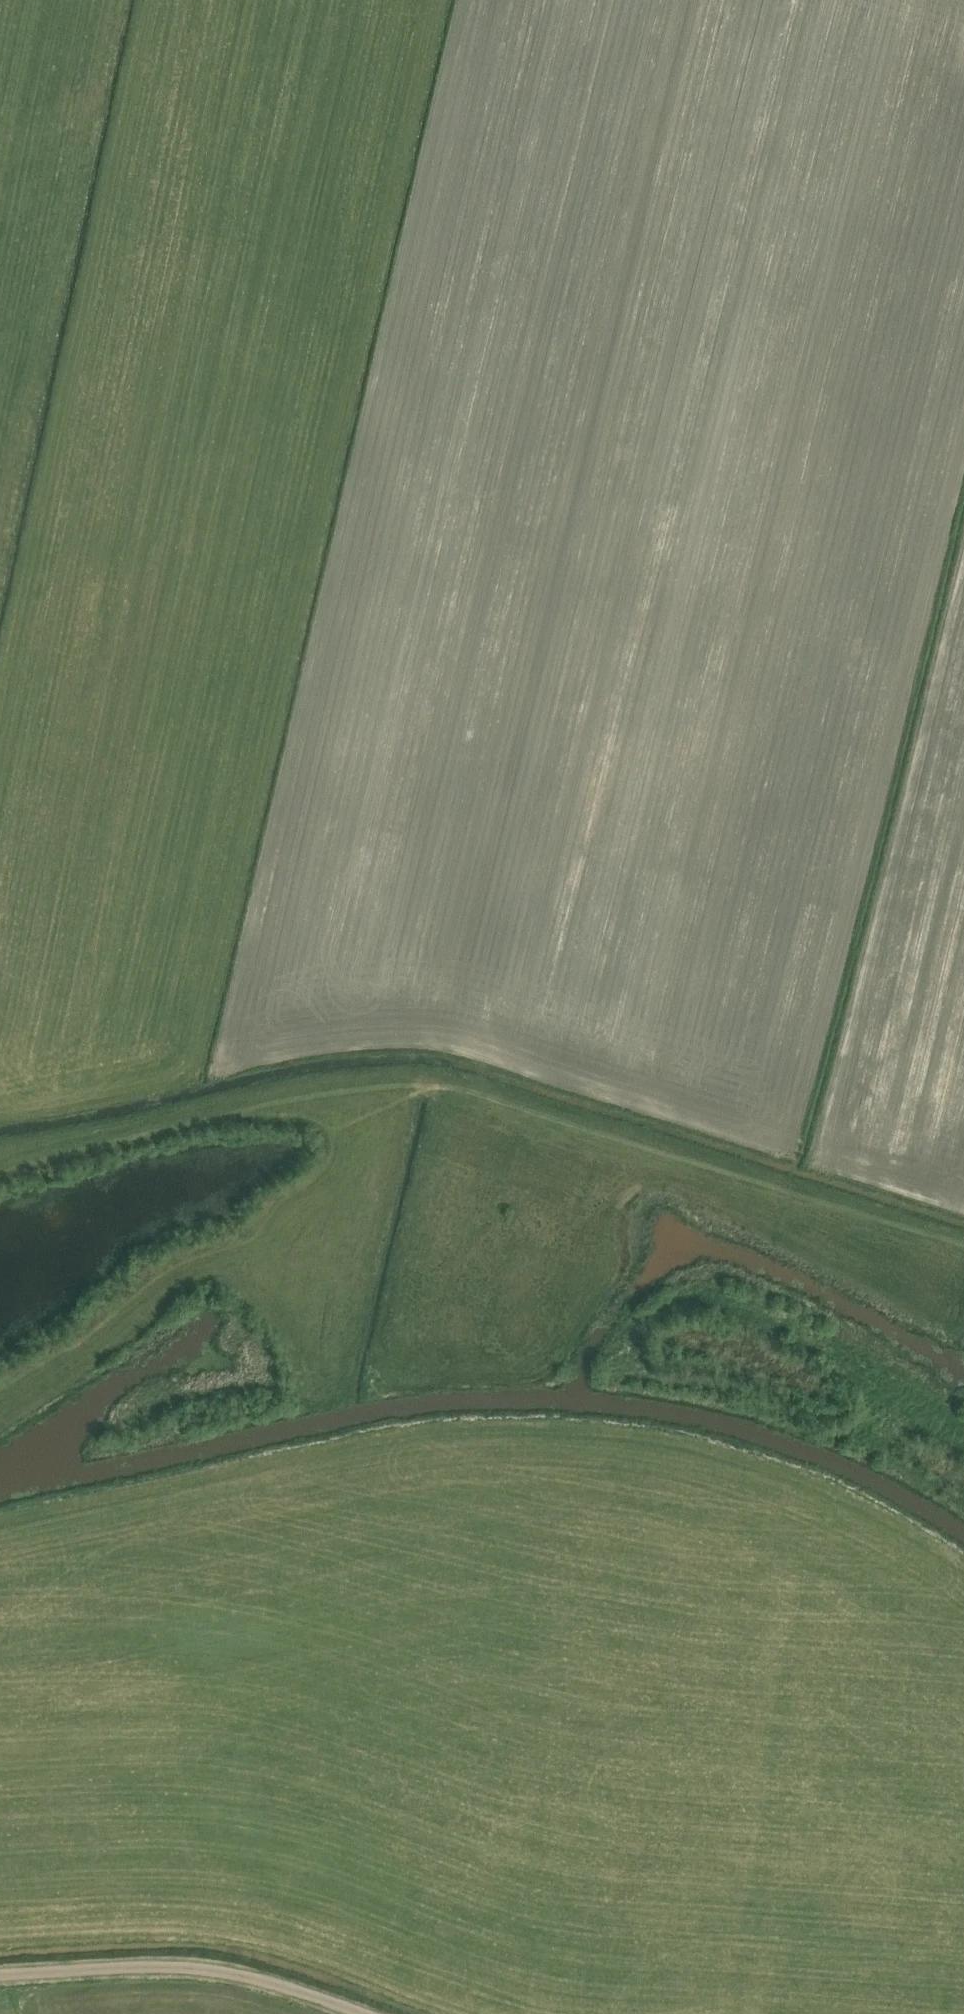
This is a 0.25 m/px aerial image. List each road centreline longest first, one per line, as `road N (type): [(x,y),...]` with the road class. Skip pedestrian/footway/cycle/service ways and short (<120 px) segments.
road 1 (unclassified): [(371,2013),(224,1966),(0,1974)]

